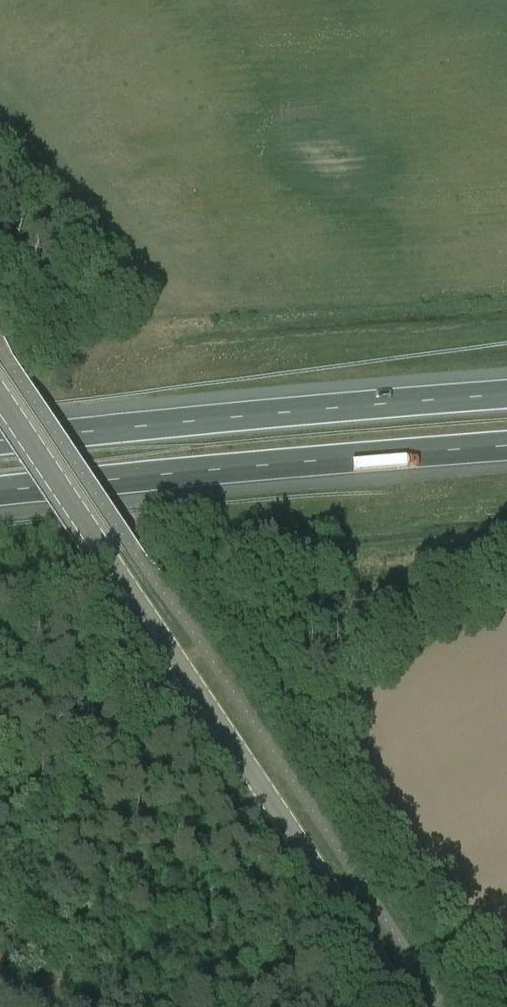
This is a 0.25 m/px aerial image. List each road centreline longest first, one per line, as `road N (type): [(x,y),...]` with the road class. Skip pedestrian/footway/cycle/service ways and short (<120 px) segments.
road 1 (tertiary): [(408,1006),(0,394)]
road 2 (motorway): [(506,396),(0,442)]
road 3 (motorway): [(0,493),(506,448)]
road 4 (track): [(0,977),(79,926),(134,872),(270,801)]

